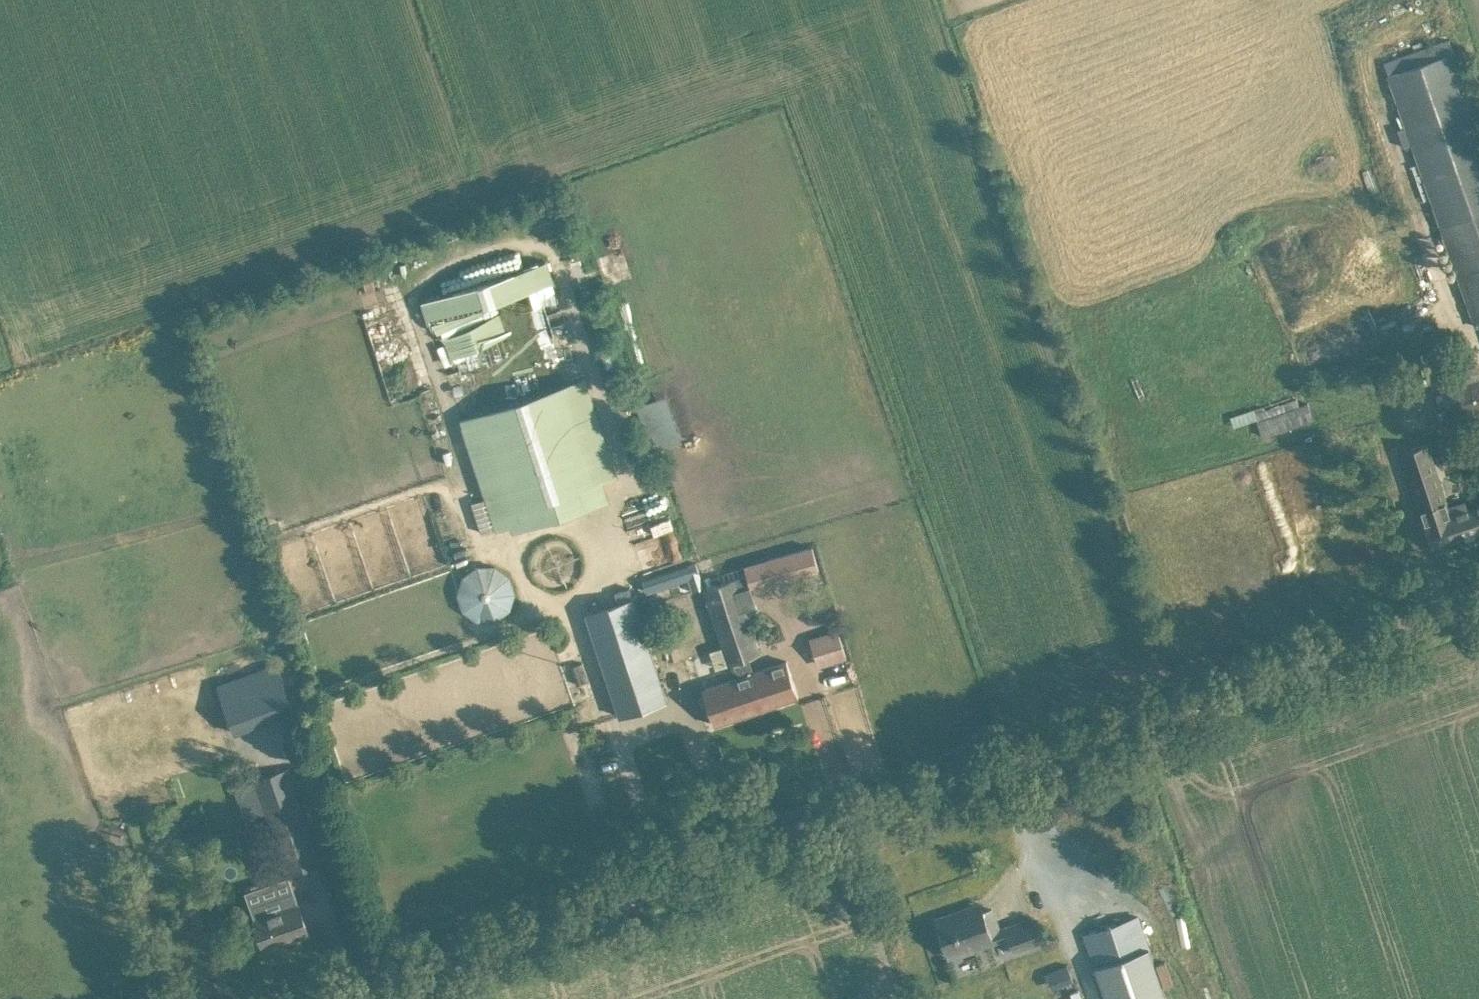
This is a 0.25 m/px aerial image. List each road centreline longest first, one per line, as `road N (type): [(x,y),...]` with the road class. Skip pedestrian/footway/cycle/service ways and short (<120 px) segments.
road 1 (unclassified): [(330,998),(1478,611)]

